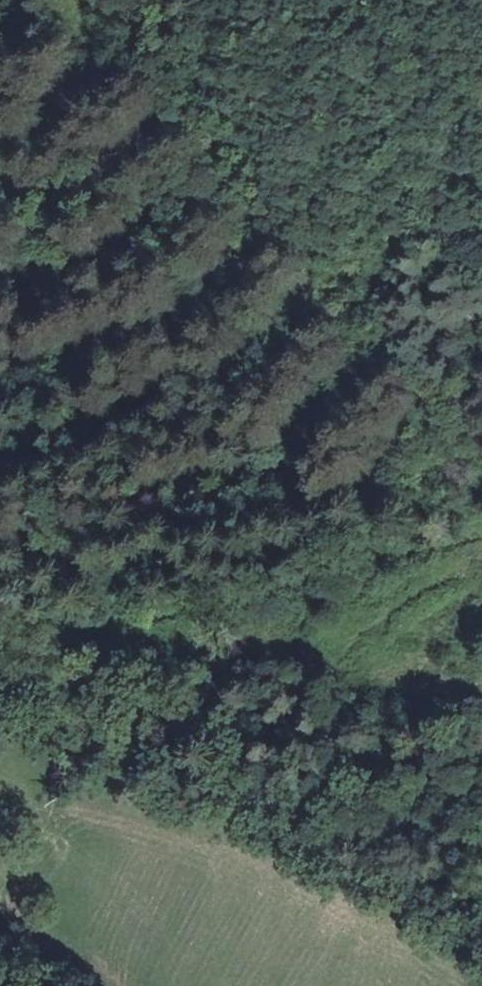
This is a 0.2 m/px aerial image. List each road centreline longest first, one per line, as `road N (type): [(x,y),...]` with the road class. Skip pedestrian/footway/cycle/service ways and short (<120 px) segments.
road 1 (track): [(0,626),(63,641),(157,630),(211,618),(366,557),(481,549)]

